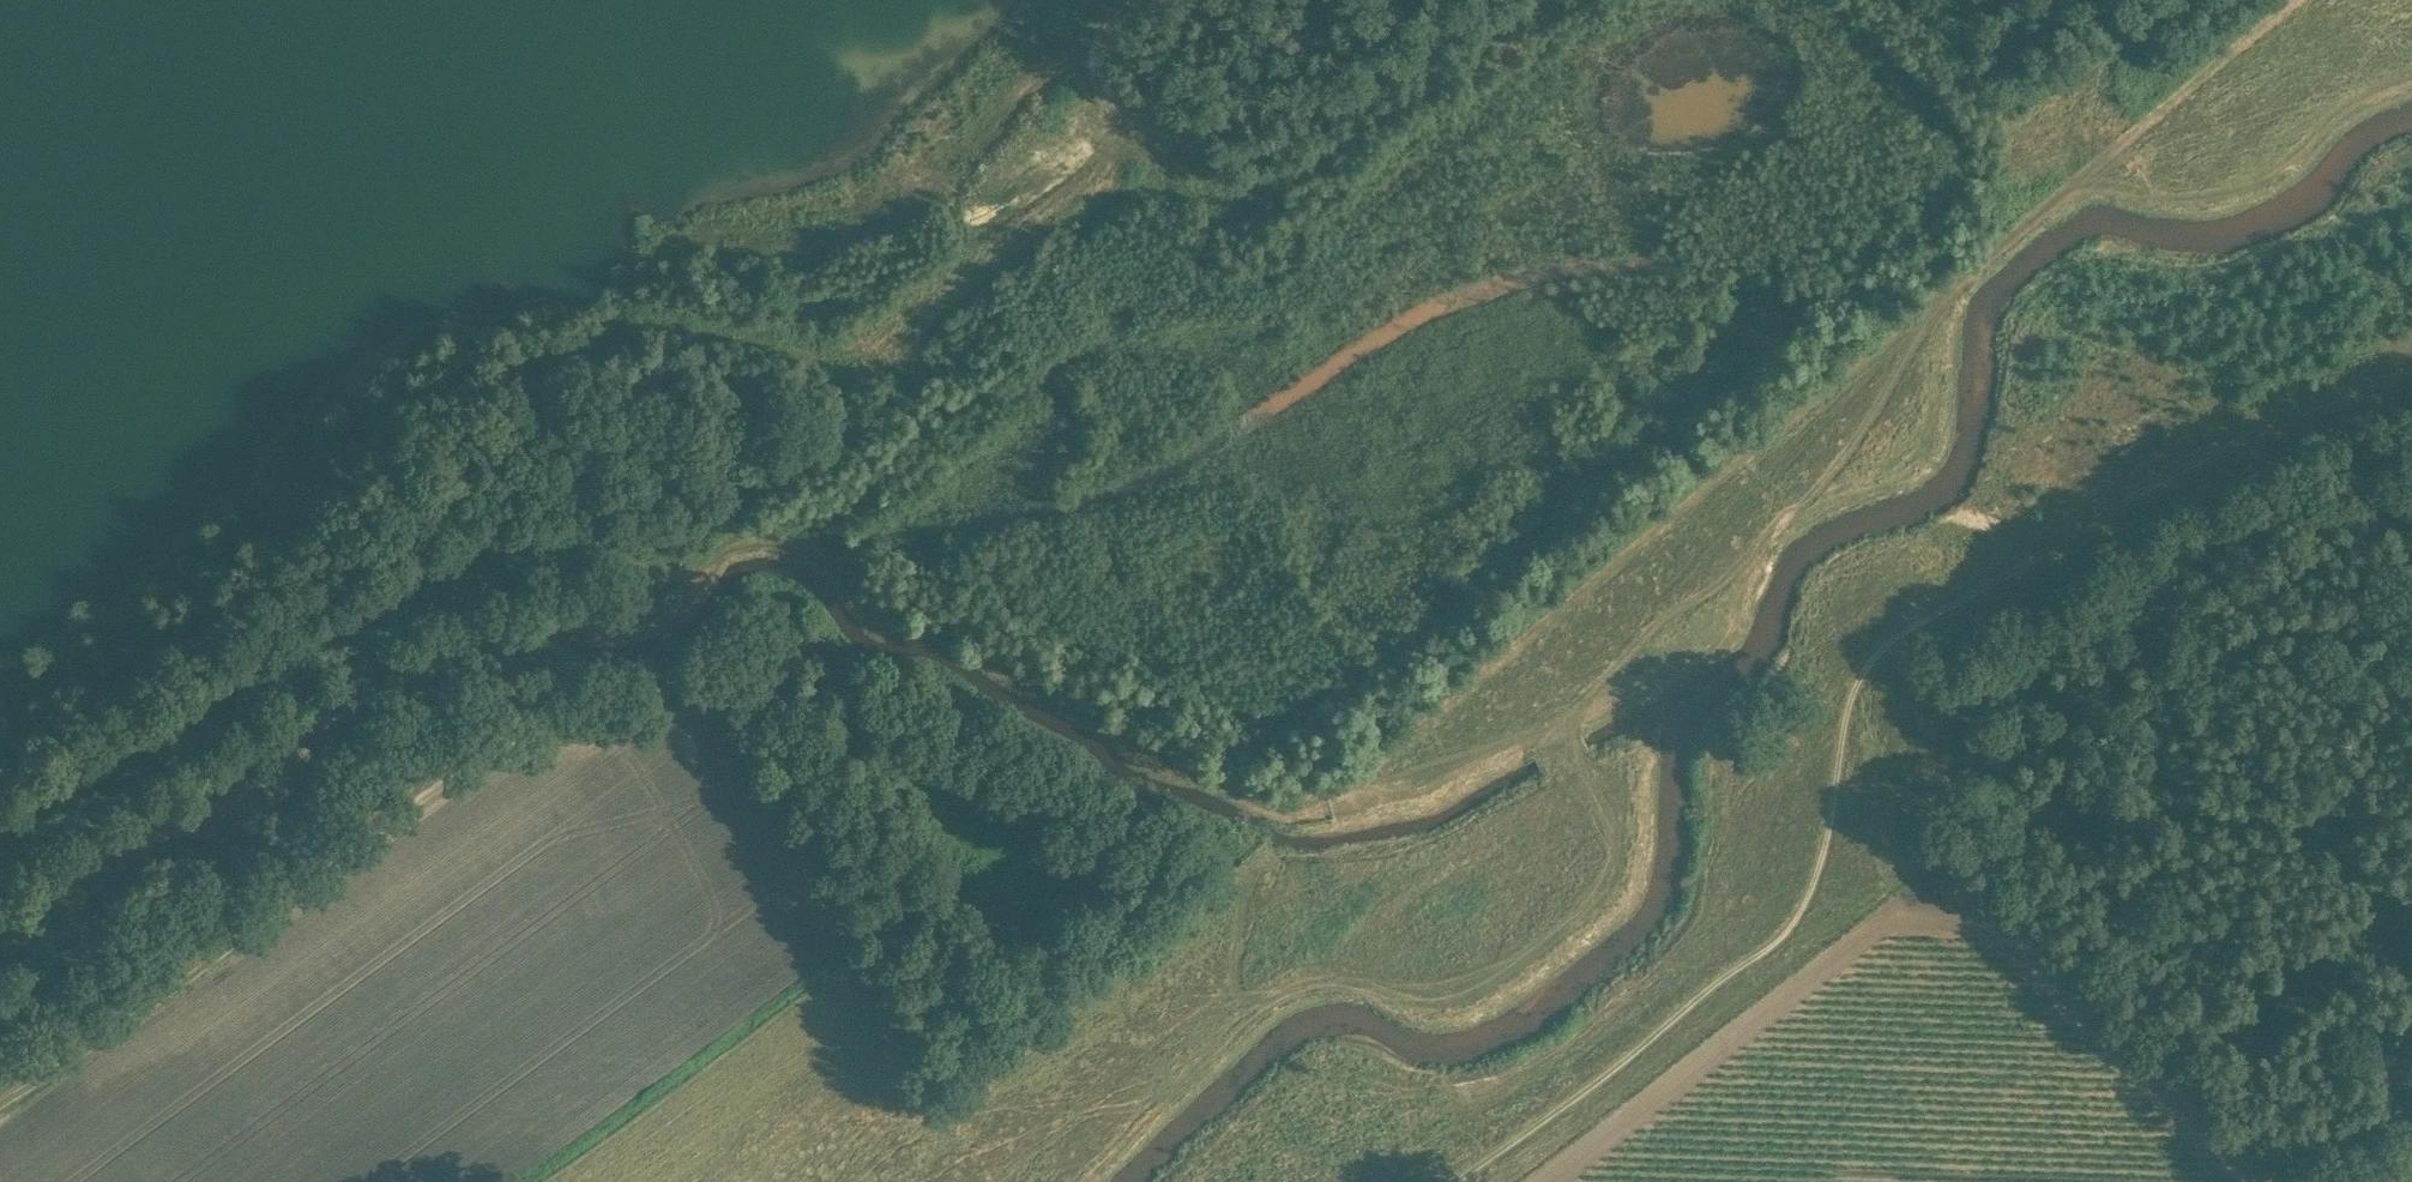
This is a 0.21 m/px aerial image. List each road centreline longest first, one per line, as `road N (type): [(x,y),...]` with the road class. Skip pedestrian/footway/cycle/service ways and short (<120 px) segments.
road 1 (track): [(2411,374),(2235,445),(1878,652),(1844,702),(1819,866),(1784,937),(1457,1181)]
road 2 (track): [(517,740),(242,945),(0,1103)]
road 3 (track): [(2411,943),(2365,869),(2316,836),(2084,801),(2005,775)]

